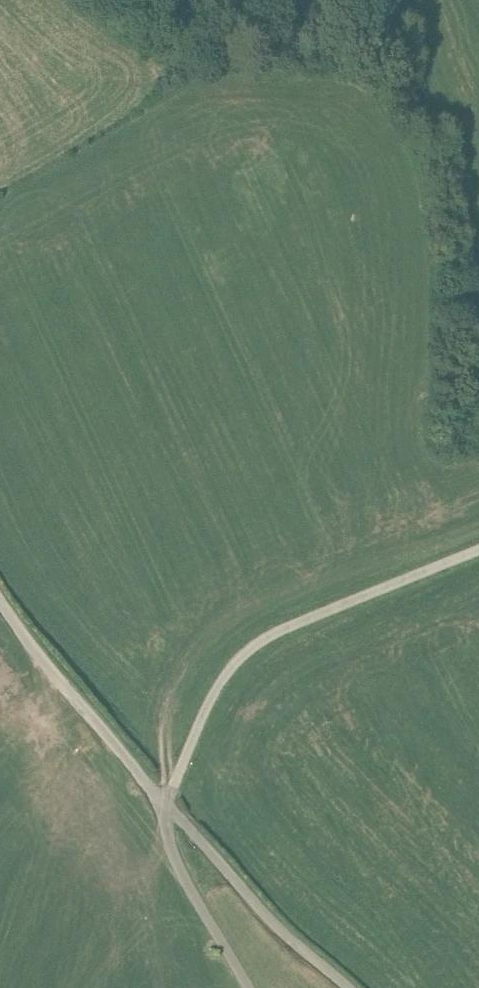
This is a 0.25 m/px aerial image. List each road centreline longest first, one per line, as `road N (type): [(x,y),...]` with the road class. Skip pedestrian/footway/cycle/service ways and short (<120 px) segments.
road 1 (unclassified): [(163,806),(213,694),(257,642),(478,548)]
road 2 (unclassified): [(163,806),(0,602)]
road 3 (unclassified): [(350,987),(261,910),(163,806)]

